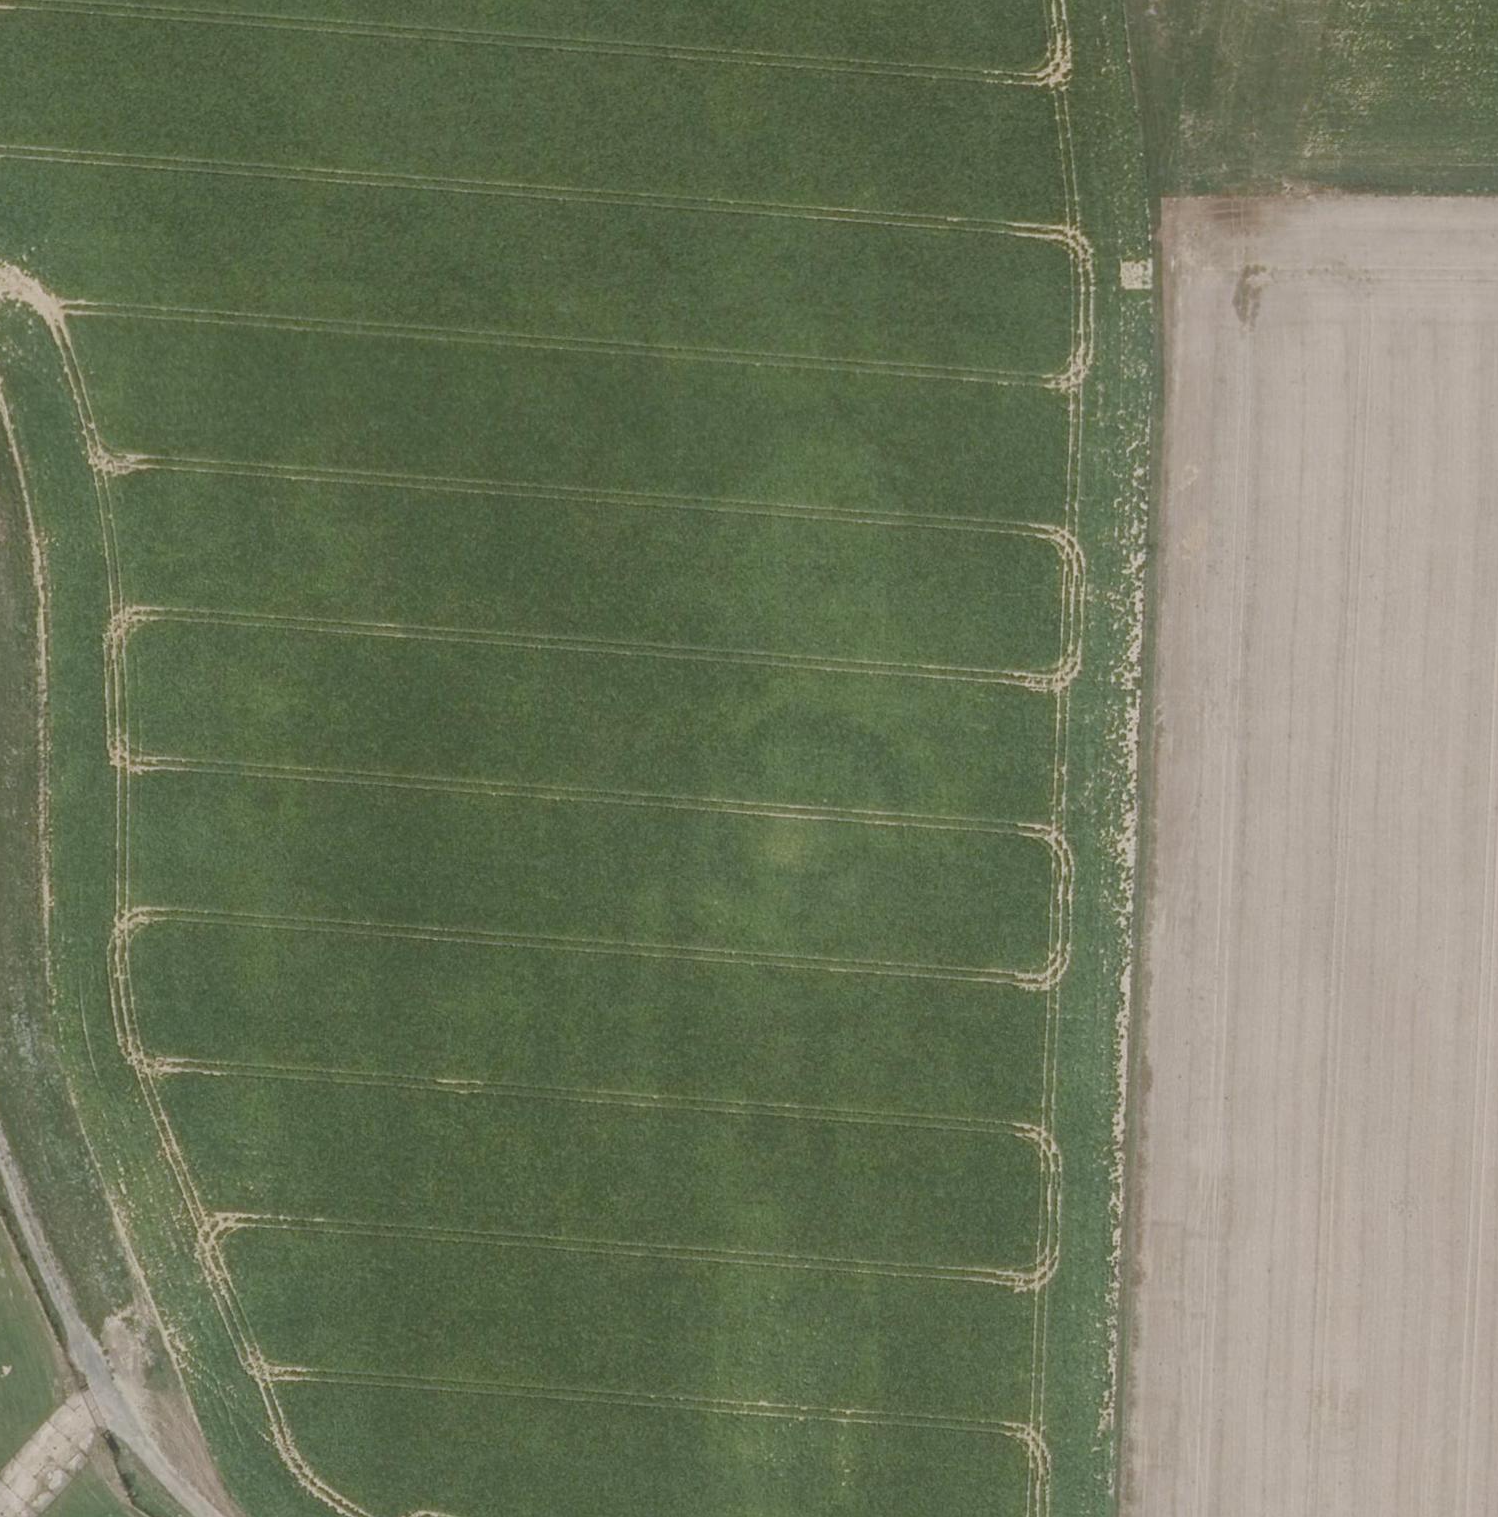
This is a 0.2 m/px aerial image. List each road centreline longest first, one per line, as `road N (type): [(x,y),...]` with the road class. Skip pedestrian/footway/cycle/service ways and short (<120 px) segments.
road 1 (track): [(1114,1516),(1163,379),(1145,57),(1173,0)]

